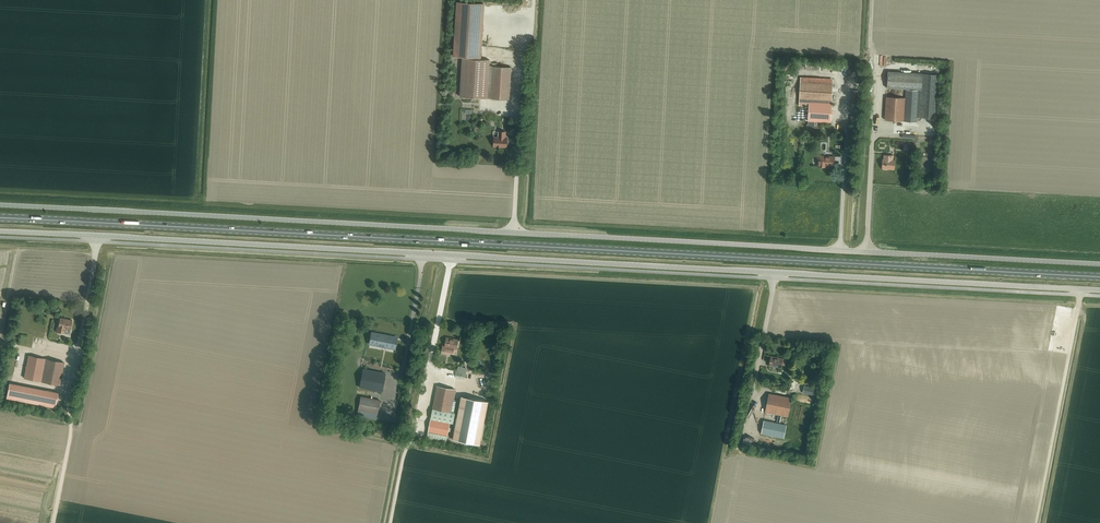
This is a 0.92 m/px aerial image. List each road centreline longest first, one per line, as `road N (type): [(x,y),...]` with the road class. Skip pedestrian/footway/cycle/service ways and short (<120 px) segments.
road 1 (primary): [(0,218),(1099,277)]
road 2 (unclassified): [(0,205),(1099,264)]
road 3 (unclassified): [(0,231),(1099,290)]

